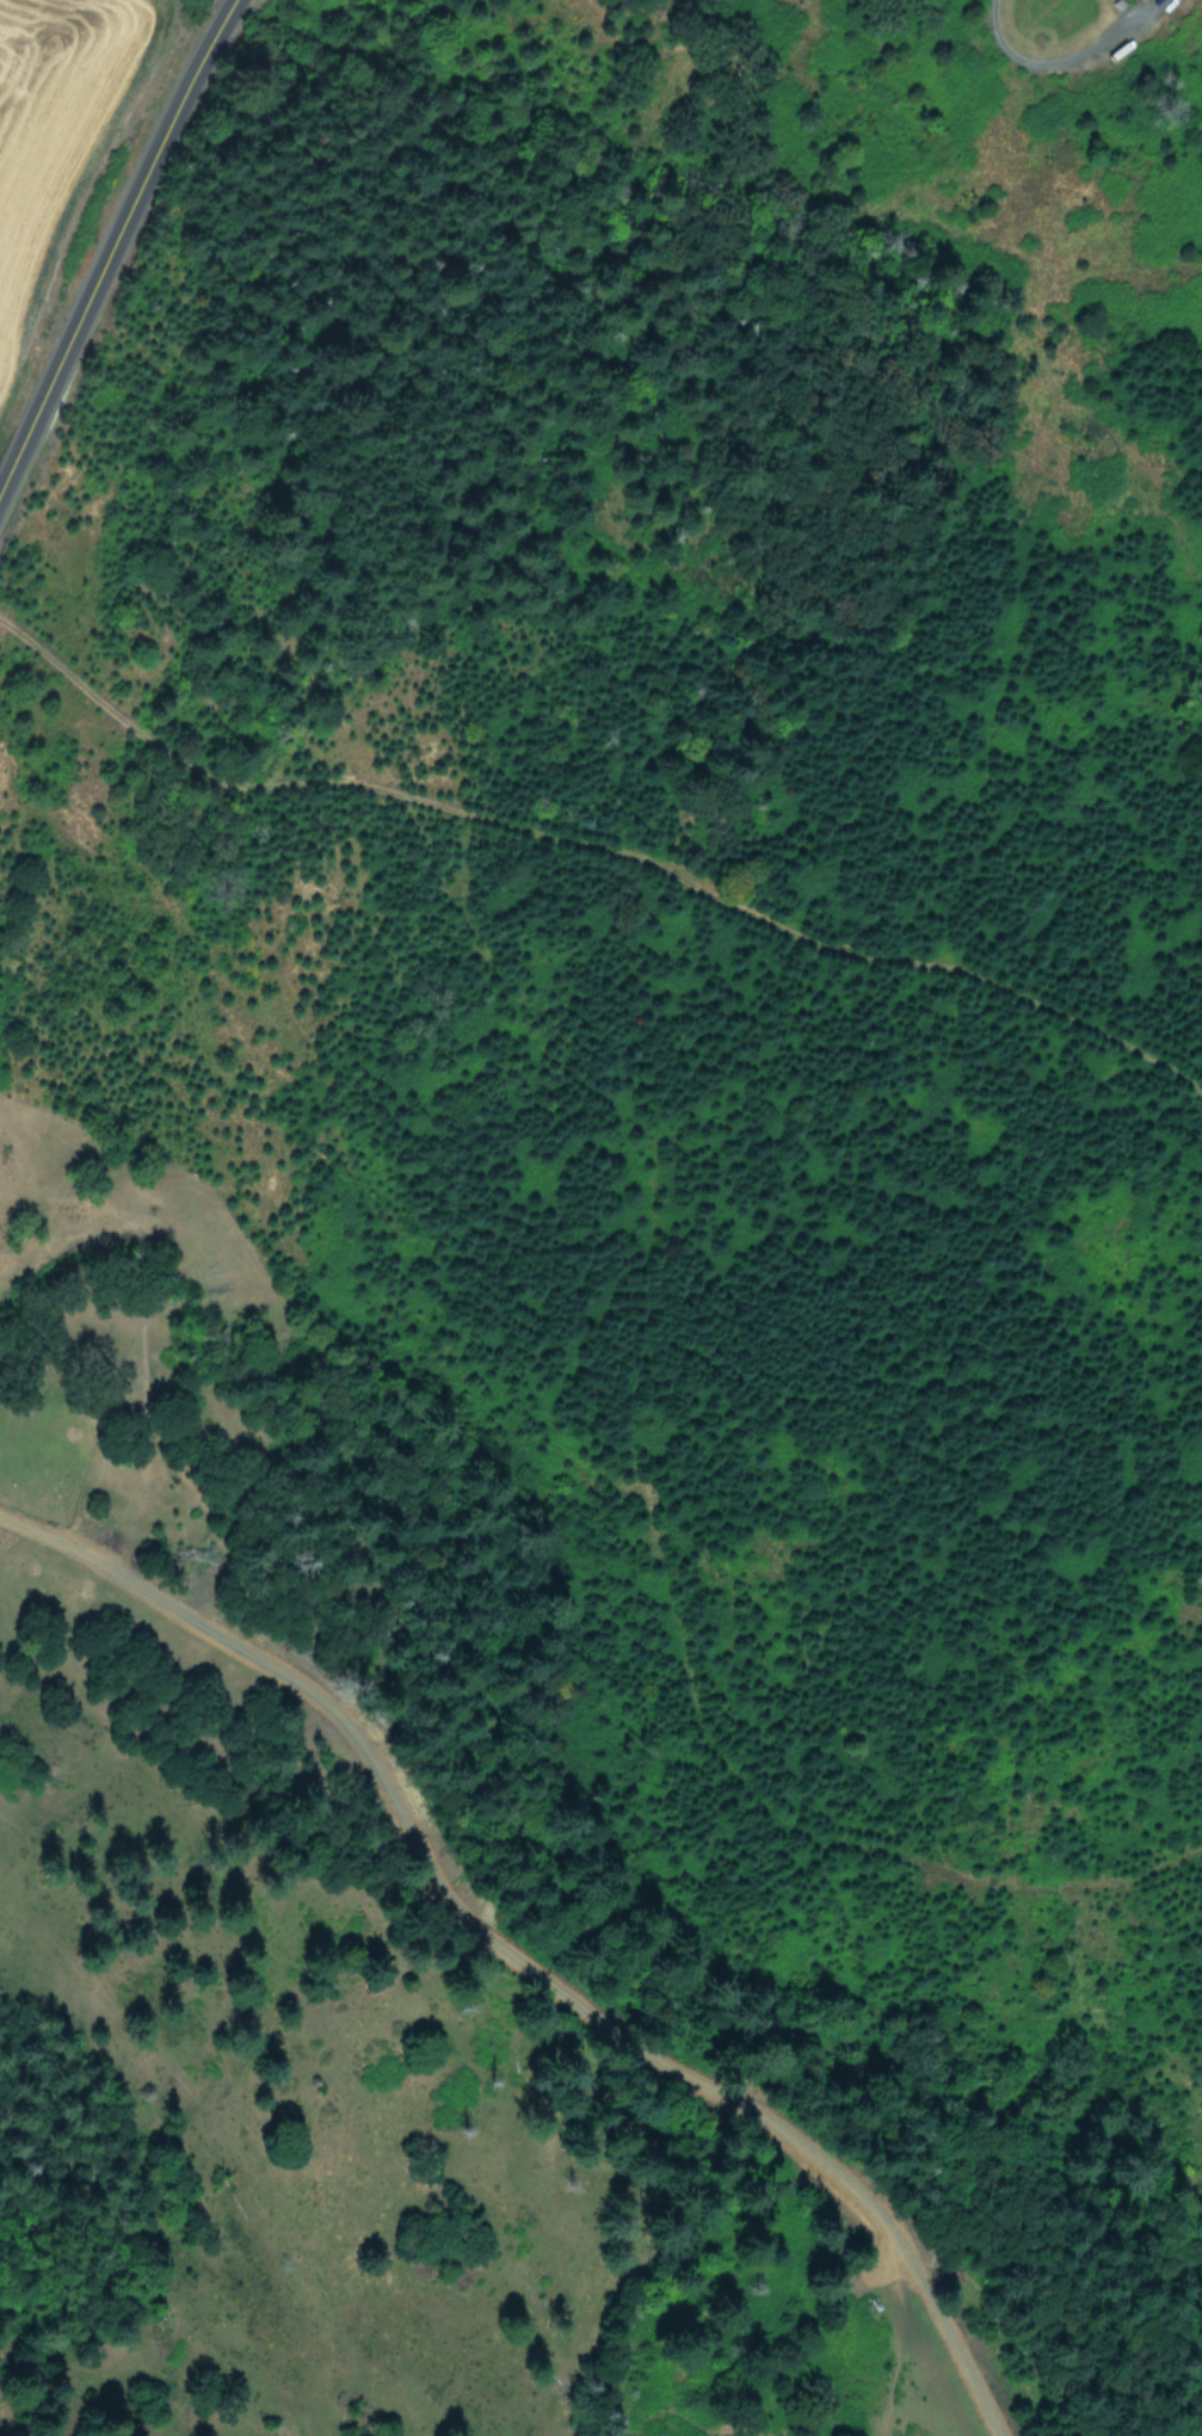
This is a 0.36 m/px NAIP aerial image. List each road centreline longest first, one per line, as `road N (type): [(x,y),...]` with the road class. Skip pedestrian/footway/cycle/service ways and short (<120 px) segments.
road 1 (tertiary): [(239,0),(173,119),(0,492)]

